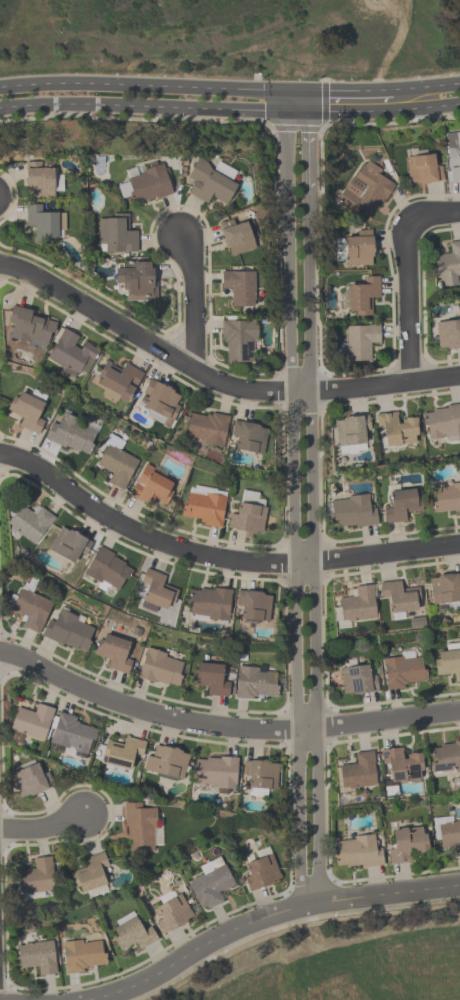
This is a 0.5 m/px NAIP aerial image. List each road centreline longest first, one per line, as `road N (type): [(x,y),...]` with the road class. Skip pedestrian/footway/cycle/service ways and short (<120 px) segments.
road 1 (tertiary): [(297,112),(286,135),(302,886),(313,903)]
road 2 (tertiary): [(313,903),(309,194)]
road 3 (residential): [(0,268),(27,273),(234,388),(294,392),(459,375)]
road 4 (residential): [(0,457),(28,463),(129,528),(209,559),(297,564),(459,544)]
road 5 (residential): [(0,652),(115,701),(213,726),(299,729),(459,711)]
road 6 (secondary): [(0,110),(297,112)]
road 7 (secondary): [(297,91),(0,90)]
road 8 (tertiary): [(313,903),(225,934),(153,978),(96,999)]
road 9 (residential): [(410,383),(407,220),(459,211)]
road 10 (secondary): [(297,112),(459,105)]
road 11 (tertiary): [(459,887),(313,903)]
road 12 (residential): [(194,372),(187,238)]

